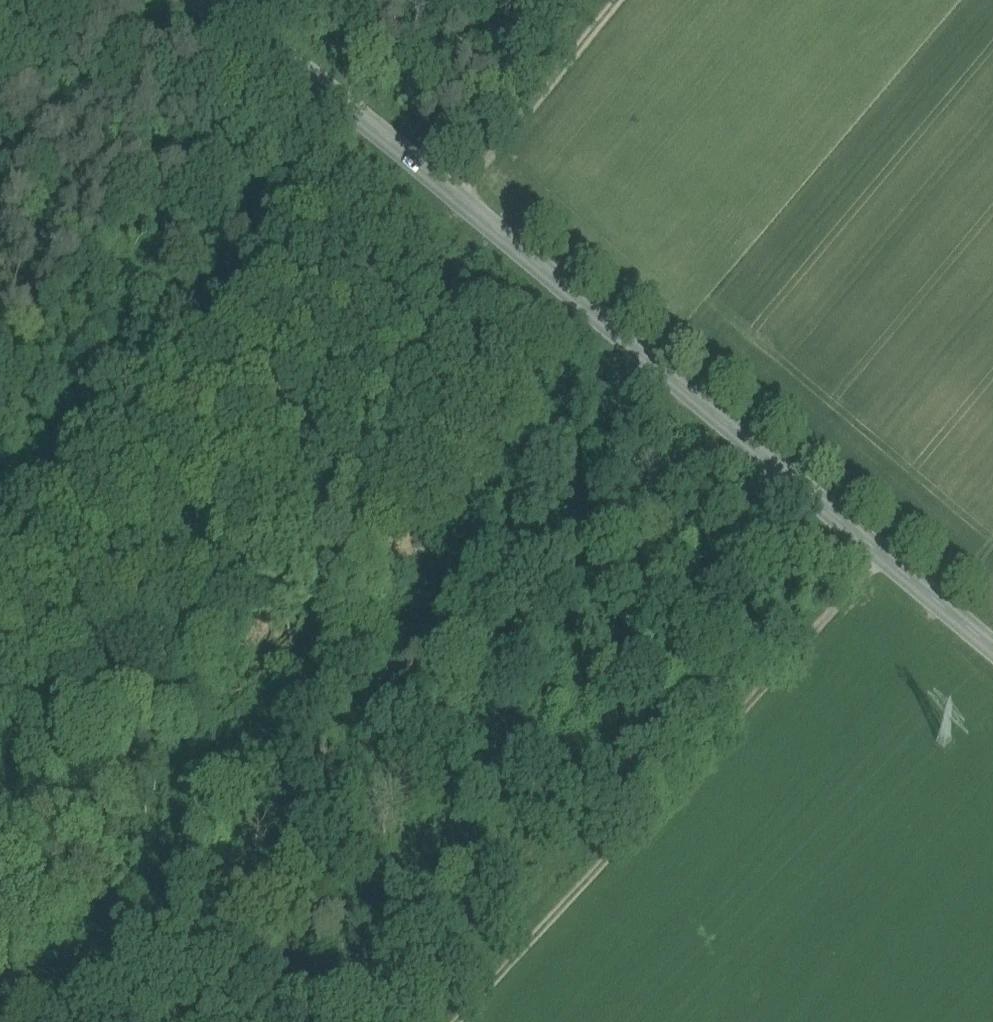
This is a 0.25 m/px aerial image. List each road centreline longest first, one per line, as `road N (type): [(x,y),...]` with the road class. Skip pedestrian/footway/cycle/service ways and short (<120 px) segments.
road 1 (secondary): [(992,656),(884,570),(462,192),(181,0)]
road 2 (track): [(884,570),(849,589),(457,1021)]

